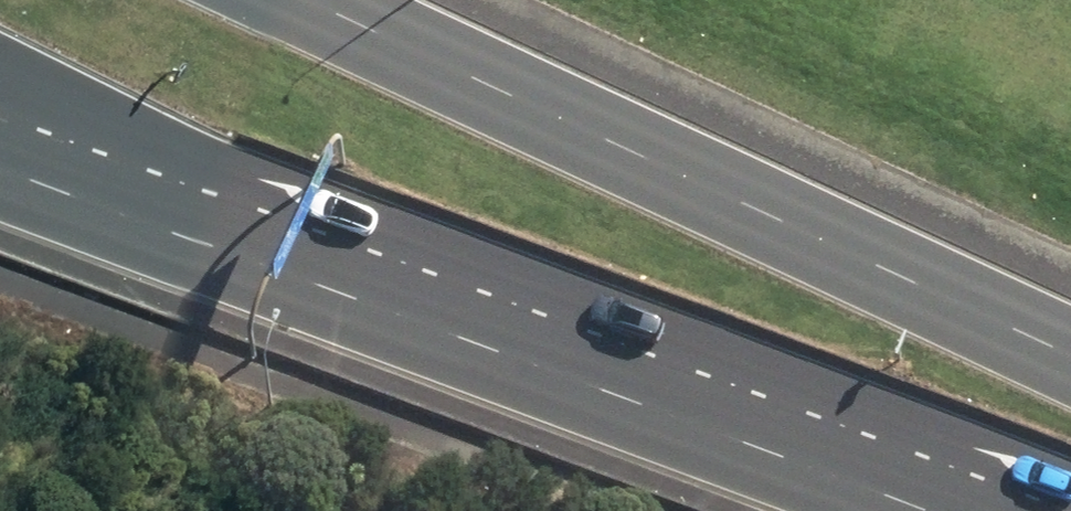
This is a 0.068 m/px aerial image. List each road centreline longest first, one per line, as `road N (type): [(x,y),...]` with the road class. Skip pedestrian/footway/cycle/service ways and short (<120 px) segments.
road 1 (primary): [(1000,510),(0,141)]
road 2 (primary): [(313,0),(1070,352)]

